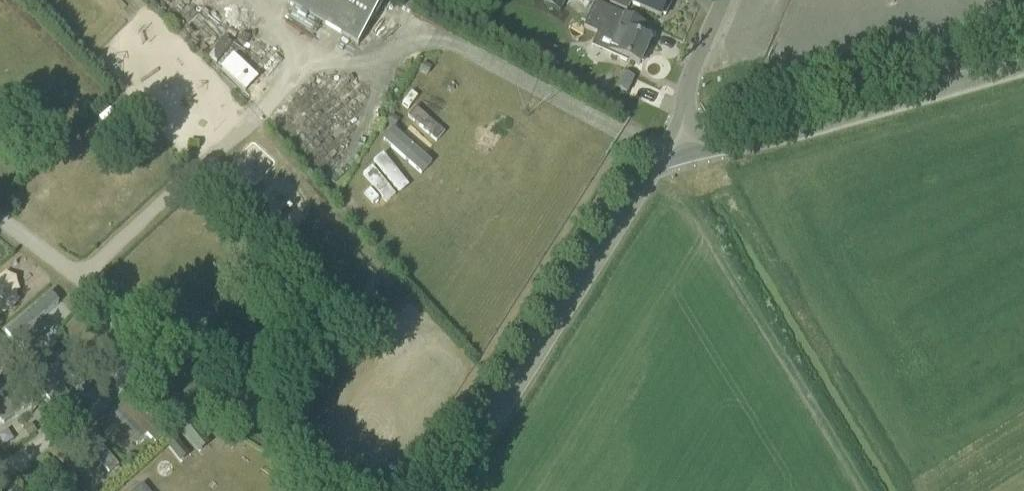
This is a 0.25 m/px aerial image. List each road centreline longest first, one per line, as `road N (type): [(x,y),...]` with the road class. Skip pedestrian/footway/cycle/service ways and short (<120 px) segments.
road 1 (unclassified): [(451,490),(675,153)]
road 2 (unclassified): [(675,153),(742,145),(1023,66)]
road 3 (unclassified): [(675,153),(730,0)]

